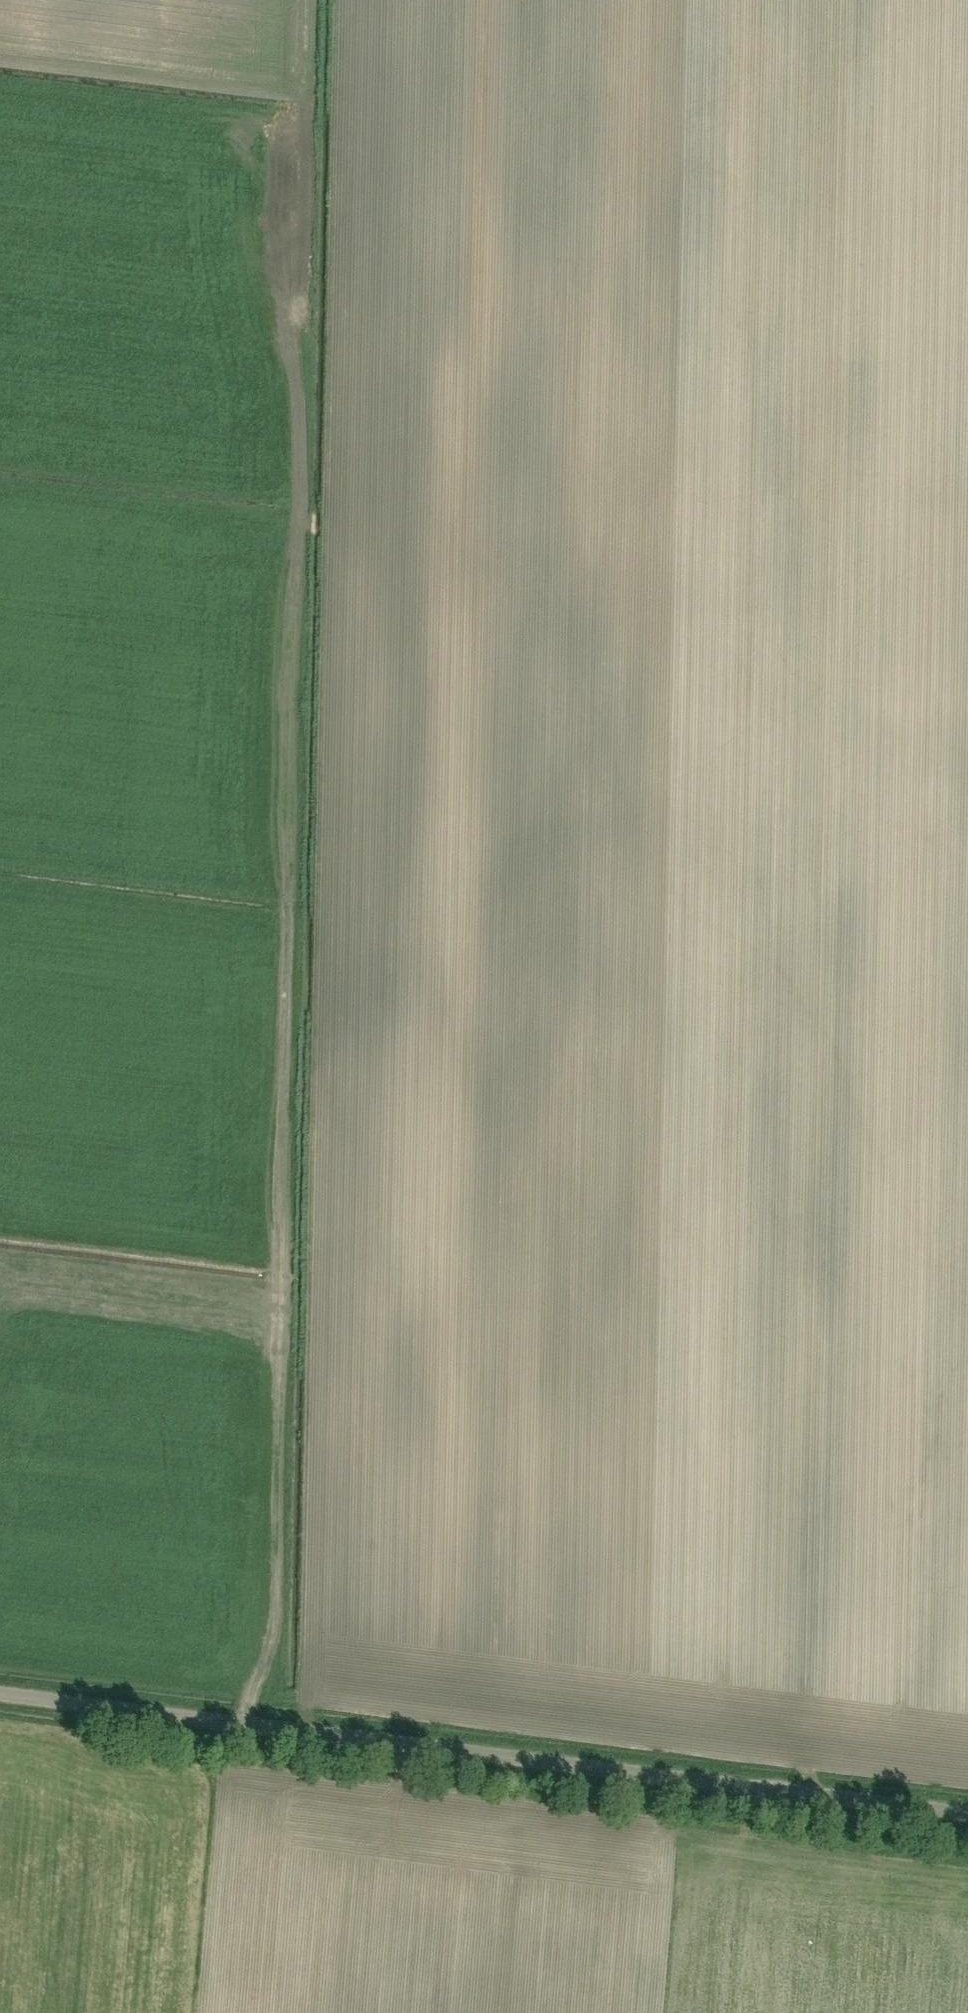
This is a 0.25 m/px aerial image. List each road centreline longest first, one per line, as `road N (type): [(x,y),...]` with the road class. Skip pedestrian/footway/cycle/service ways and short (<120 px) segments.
road 1 (unclassified): [(967,1819),(0,1698)]

